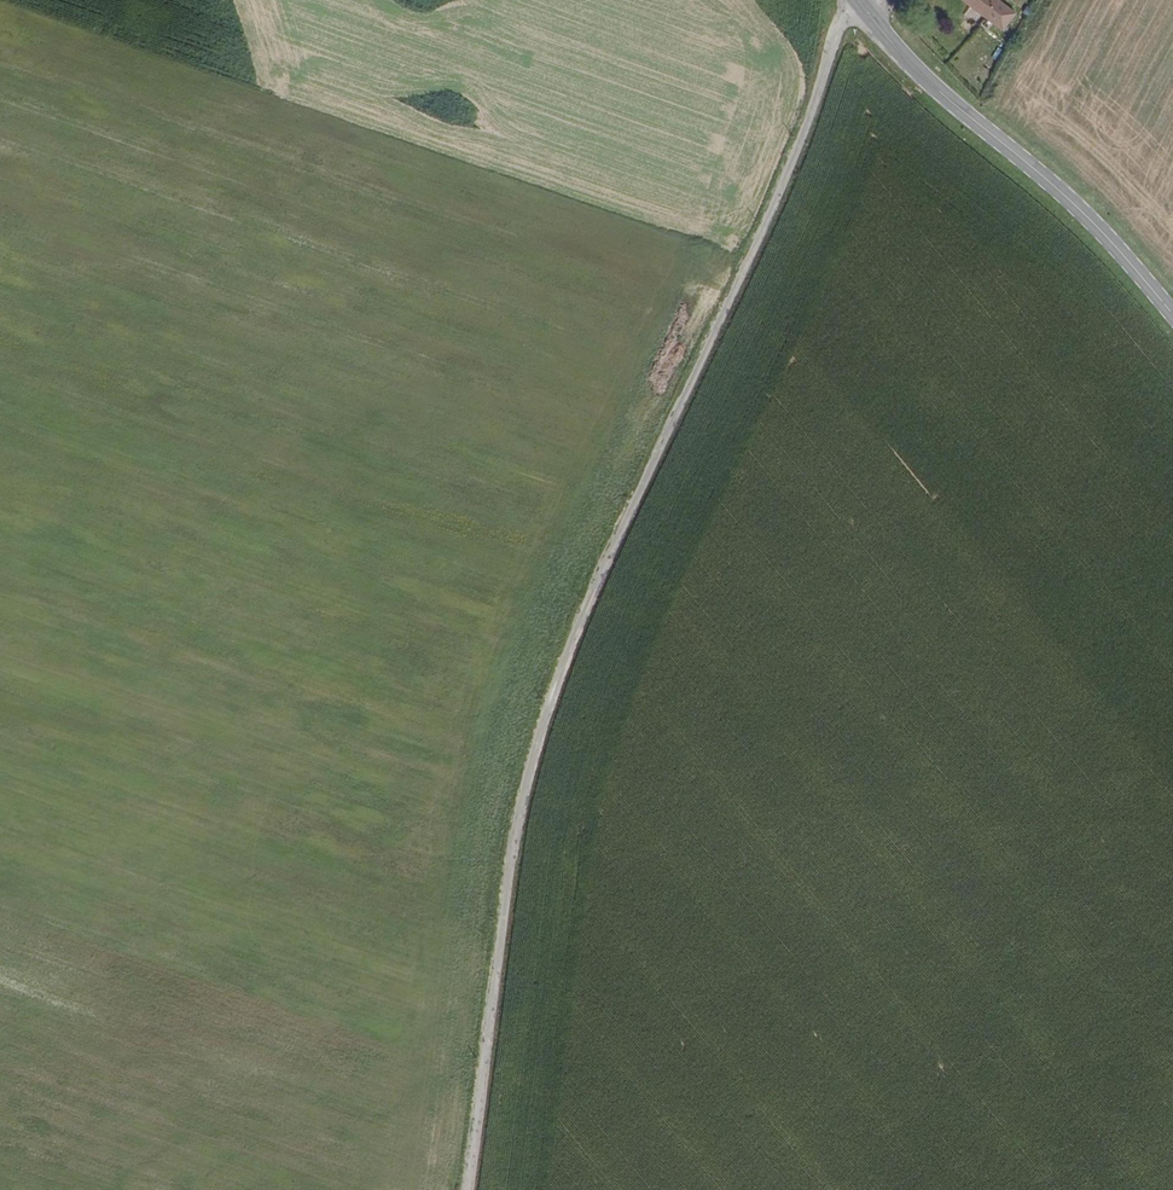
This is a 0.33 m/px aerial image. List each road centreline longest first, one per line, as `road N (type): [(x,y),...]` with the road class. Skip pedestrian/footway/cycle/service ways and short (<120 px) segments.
road 1 (unclassified): [(469,1189),(534,769),(591,602),(789,179),(839,32),(861,0)]
road 2 (tertiary): [(1172,310),(1133,261),(917,66),(861,0)]

